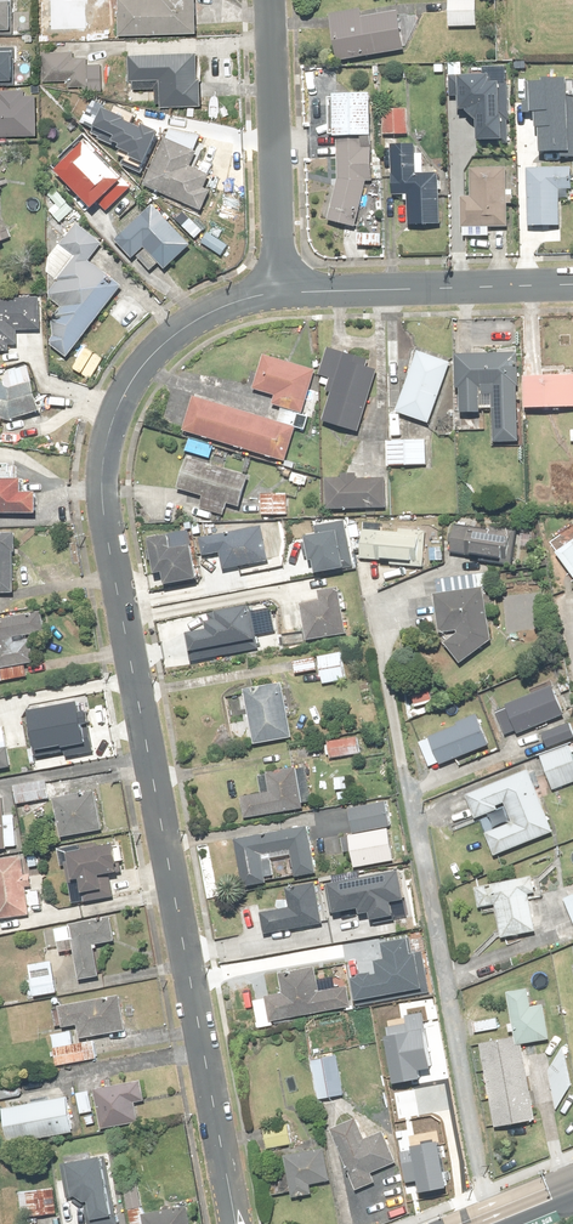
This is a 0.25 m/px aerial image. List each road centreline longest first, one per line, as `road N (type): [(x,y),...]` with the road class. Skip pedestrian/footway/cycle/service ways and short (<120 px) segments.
road 1 (residential): [(235,1223),(103,486),(112,425),(153,355),(207,314),(282,292)]
road 2 (residential): [(272,0),(282,292)]
road 3 (residential): [(282,292),(572,285)]

